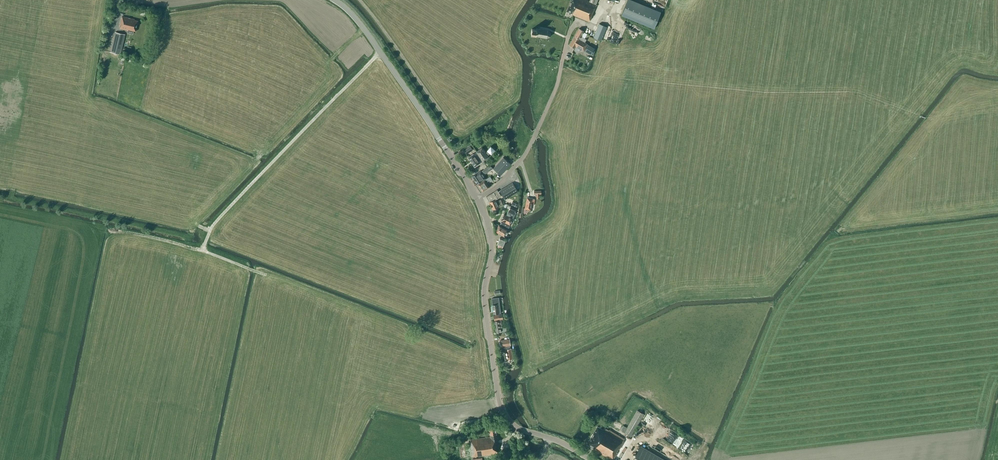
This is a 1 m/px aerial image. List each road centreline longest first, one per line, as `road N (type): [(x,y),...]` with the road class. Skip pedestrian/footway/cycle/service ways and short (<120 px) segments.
road 1 (tertiary): [(550,438),(516,427),(500,402),(485,301),(491,245),(479,198)]
road 2 (track): [(380,51),(212,227),(203,251)]
road 3 (tertiary): [(479,198),(380,51),(334,0)]
road 4 (unclassified): [(479,198),(534,140),(568,39)]
road 5 (track): [(115,231),(265,275)]

